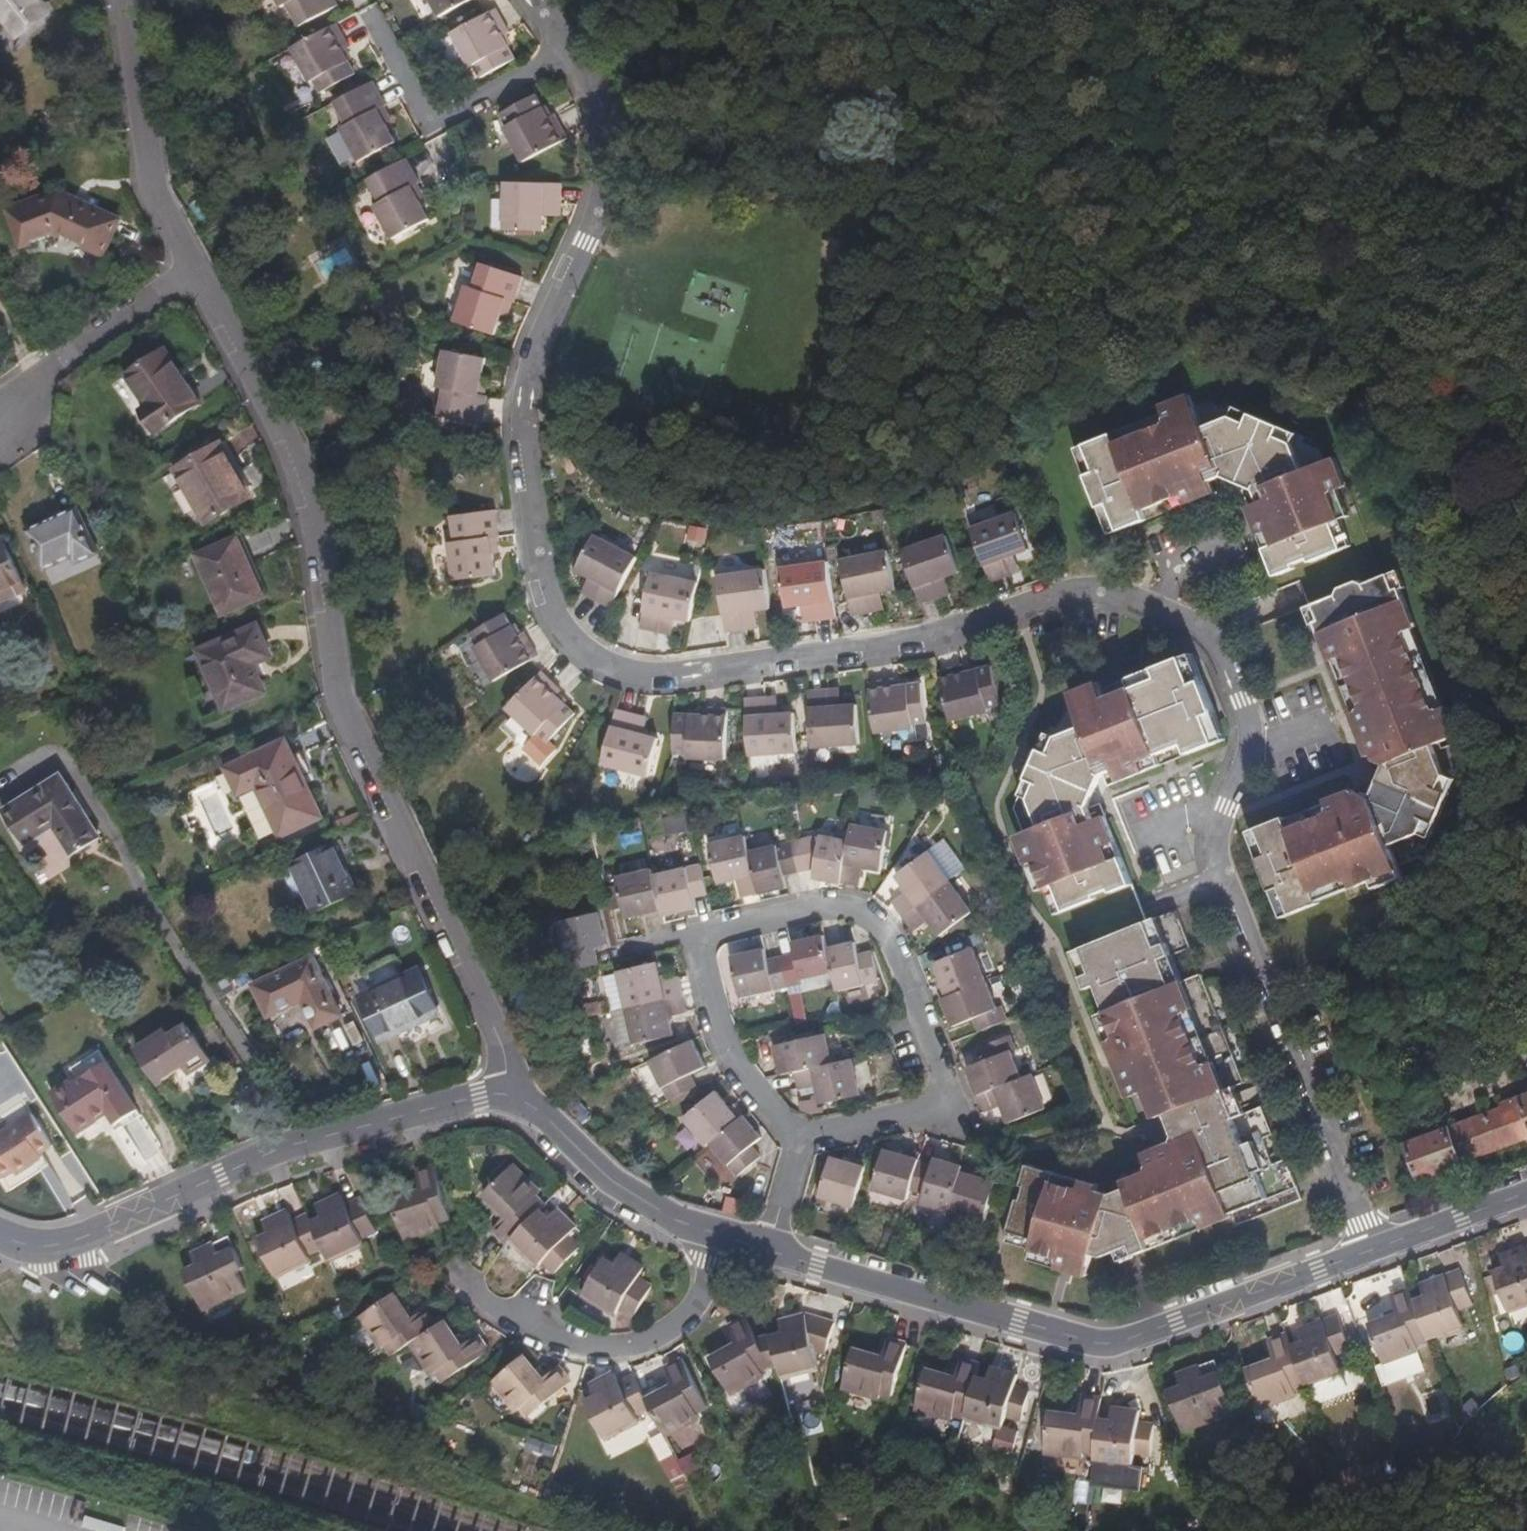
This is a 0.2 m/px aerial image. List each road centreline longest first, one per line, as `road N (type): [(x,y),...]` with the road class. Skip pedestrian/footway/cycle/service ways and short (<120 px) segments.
road 1 (residential): [(1372,1250),(1220,849),(1257,735),(1233,661),(1208,630),(1146,599),(1098,587),(1058,588),(913,641),(661,670),(607,659),(557,634),(517,536),(525,433),(537,339),(569,293),(602,196),(596,127),(561,47)]
road 2 (residential): [(187,270),(299,474),(332,695),(514,1097)]
road 3 (residential): [(801,1138),(938,1108),(943,1066),(877,929),(815,913),(698,941),(704,1007),(759,1108)]
road 4 (unclassified): [(759,1248),(1111,1347),(1372,1250)]
road 5 (unclassified): [(0,1240),(56,1248),(286,1149),(514,1097)]
road 6 (unclassified): [(472,1288),(584,1348),(640,1340),(684,1316),(759,1248)]
road 7 (unclassified): [(514,1097),(618,1191),(681,1225),(759,1248)]
road 8 (residential): [(561,47),(428,124),(362,12)]
road 9 (residential): [(125,0),(161,222),(187,270)]
road 10 (residential): [(187,270),(0,409)]
road 11 (unclassified): [(1372,1250),(1526,1195)]

